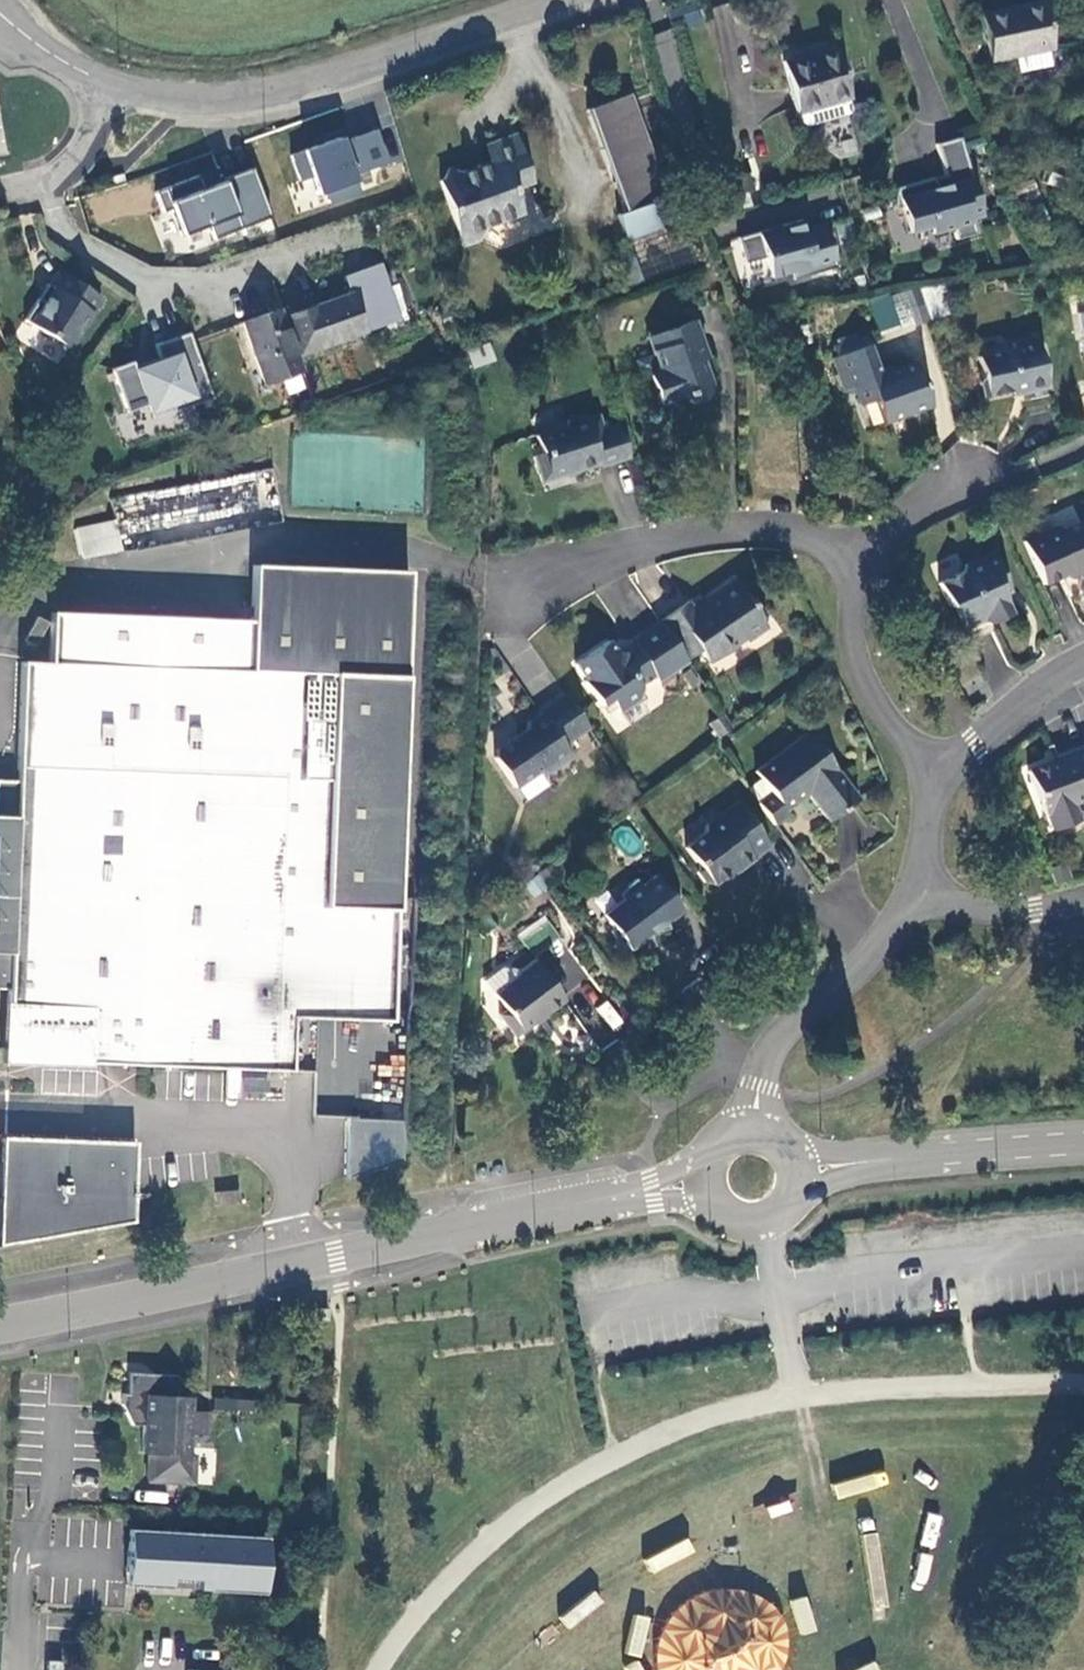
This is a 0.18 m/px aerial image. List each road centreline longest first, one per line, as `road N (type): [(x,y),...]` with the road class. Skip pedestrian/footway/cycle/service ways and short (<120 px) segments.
road 1 (tertiary): [(0,1326),(652,1190)]
road 2 (residential): [(110,85),(181,103),(246,103),(554,0)]
road 3 (residential): [(486,577),(545,573),(674,539),(732,532),(792,533),(852,557)]
road 4 (residential): [(915,895),(853,975),(772,1045),(753,1123)]
road 5 (residential): [(852,557),(860,673),(933,775)]
road 6 (tertiary): [(858,1163),(1083,1142)]
road 7 (residential): [(1083,661),(1047,680),(933,775)]
road 8 (residential): [(915,895),(997,912),(1083,898)]
road 9 (residential): [(110,85),(65,169),(0,189)]
road 10 (residential): [(975,457),(852,557)]
road 11 (tertiary): [(701,1195),(720,1221),(758,1231),(786,1218),(804,1182)]
road 12 (residential): [(0,11),(47,51),(110,85)]
road 13 (residential): [(933,775),(915,895)]

